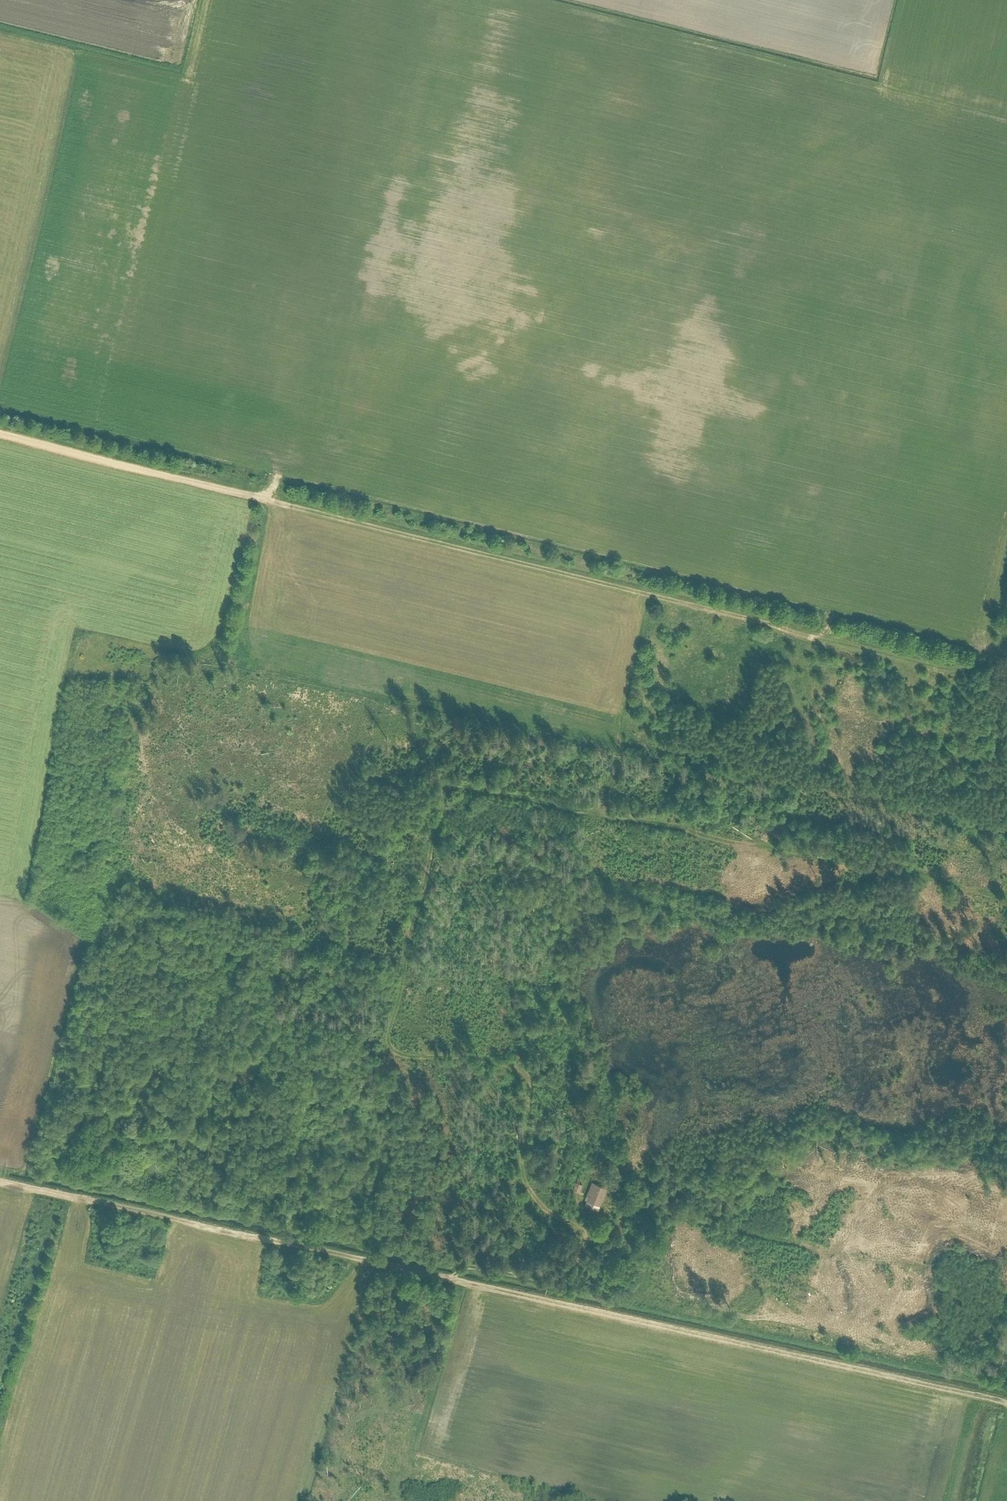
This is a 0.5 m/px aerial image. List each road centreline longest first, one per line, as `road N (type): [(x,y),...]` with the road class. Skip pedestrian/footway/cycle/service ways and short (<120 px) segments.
road 1 (track): [(0,432),(937,669),(958,671),(1006,646)]
road 2 (track): [(1006,1397),(0,1180)]
road 3 (track): [(652,597),(597,809),(452,779),(389,1040),(401,1050),(519,1056),(531,1064),(523,1183),(581,1231),(577,1274)]
road 4 (track): [(581,1234),(652,1210),(678,1214),(1006,1294)]
road 5 (track): [(597,809),(1006,895)]
road 6 (track): [(456,1275),(472,1268),(543,1279),(577,1274)]

